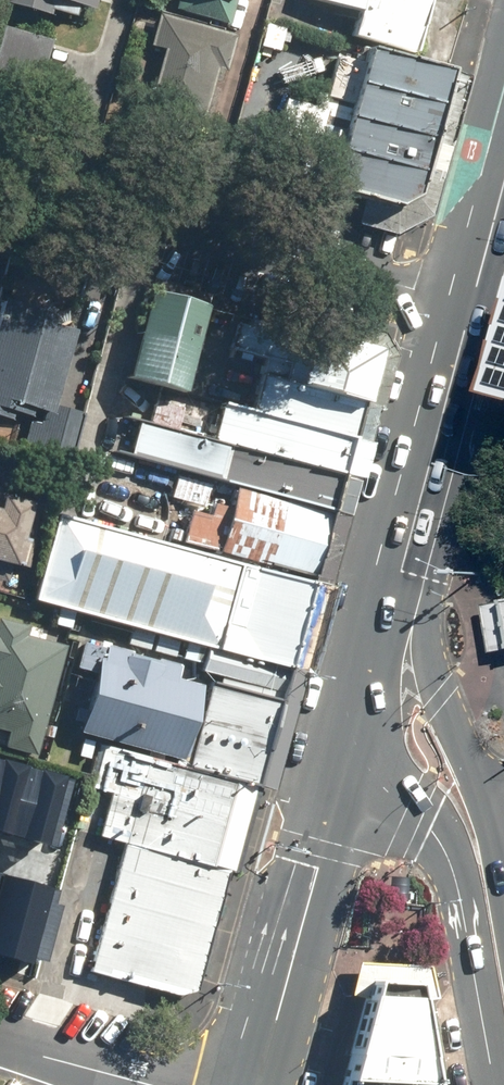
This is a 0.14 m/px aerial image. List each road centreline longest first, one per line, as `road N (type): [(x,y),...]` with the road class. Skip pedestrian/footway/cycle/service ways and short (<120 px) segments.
road 1 (tertiary): [(471,306),(0,177)]
road 2 (secondary): [(503,1060),(450,863),(417,808),(352,746)]
road 3 (primary): [(352,746),(258,1084)]
road 4 (primary): [(471,306),(381,643)]
road 5 (secondary): [(381,643),(470,774),(503,911)]
road 6 (residential): [(0,1042),(150,1084)]
road 7 (primary): [(503,186),(471,306)]

